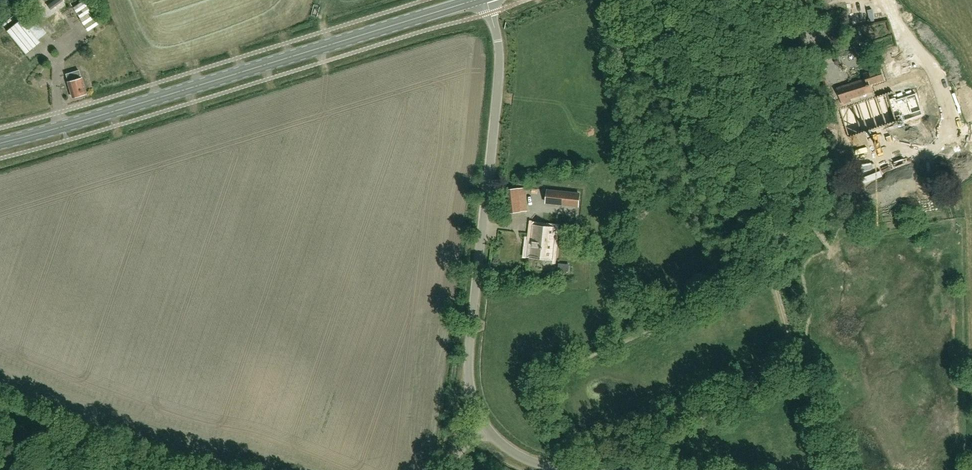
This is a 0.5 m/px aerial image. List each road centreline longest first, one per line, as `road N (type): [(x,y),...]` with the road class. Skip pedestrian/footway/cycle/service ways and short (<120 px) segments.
road 1 (primary): [(0,145),(475,0)]
road 2 (unclassified): [(488,429),(472,396),(469,353),(499,68),(488,0)]

